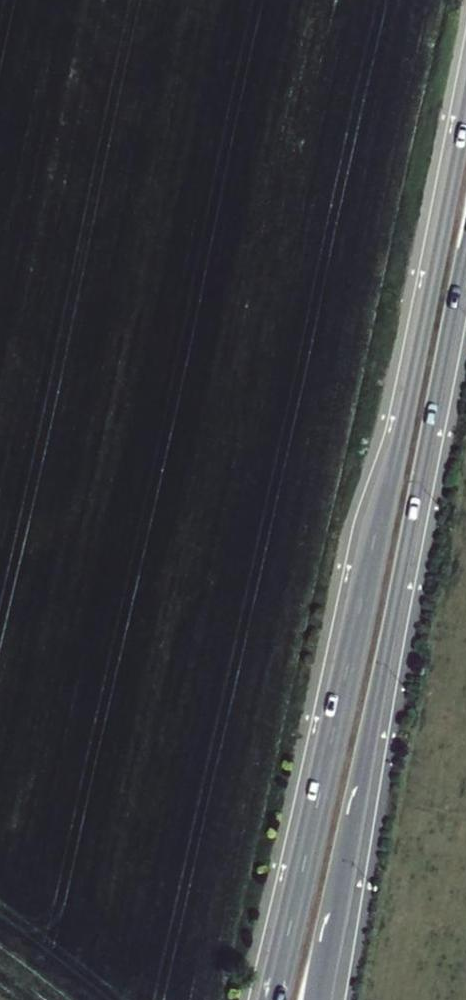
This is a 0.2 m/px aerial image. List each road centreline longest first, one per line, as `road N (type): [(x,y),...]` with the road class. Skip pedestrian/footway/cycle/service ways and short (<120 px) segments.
road 1 (primary): [(465,110),(274,999)]
road 2 (primary): [(322,999),(465,256)]

